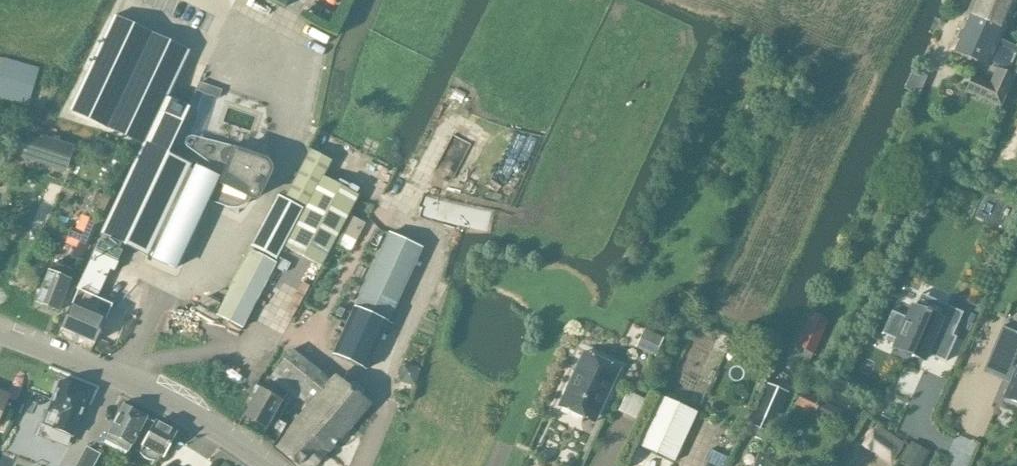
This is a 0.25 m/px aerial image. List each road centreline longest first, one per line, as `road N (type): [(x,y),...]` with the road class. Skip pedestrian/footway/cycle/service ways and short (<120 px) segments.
road 1 (tertiary): [(259,465),(111,379),(0,339)]

